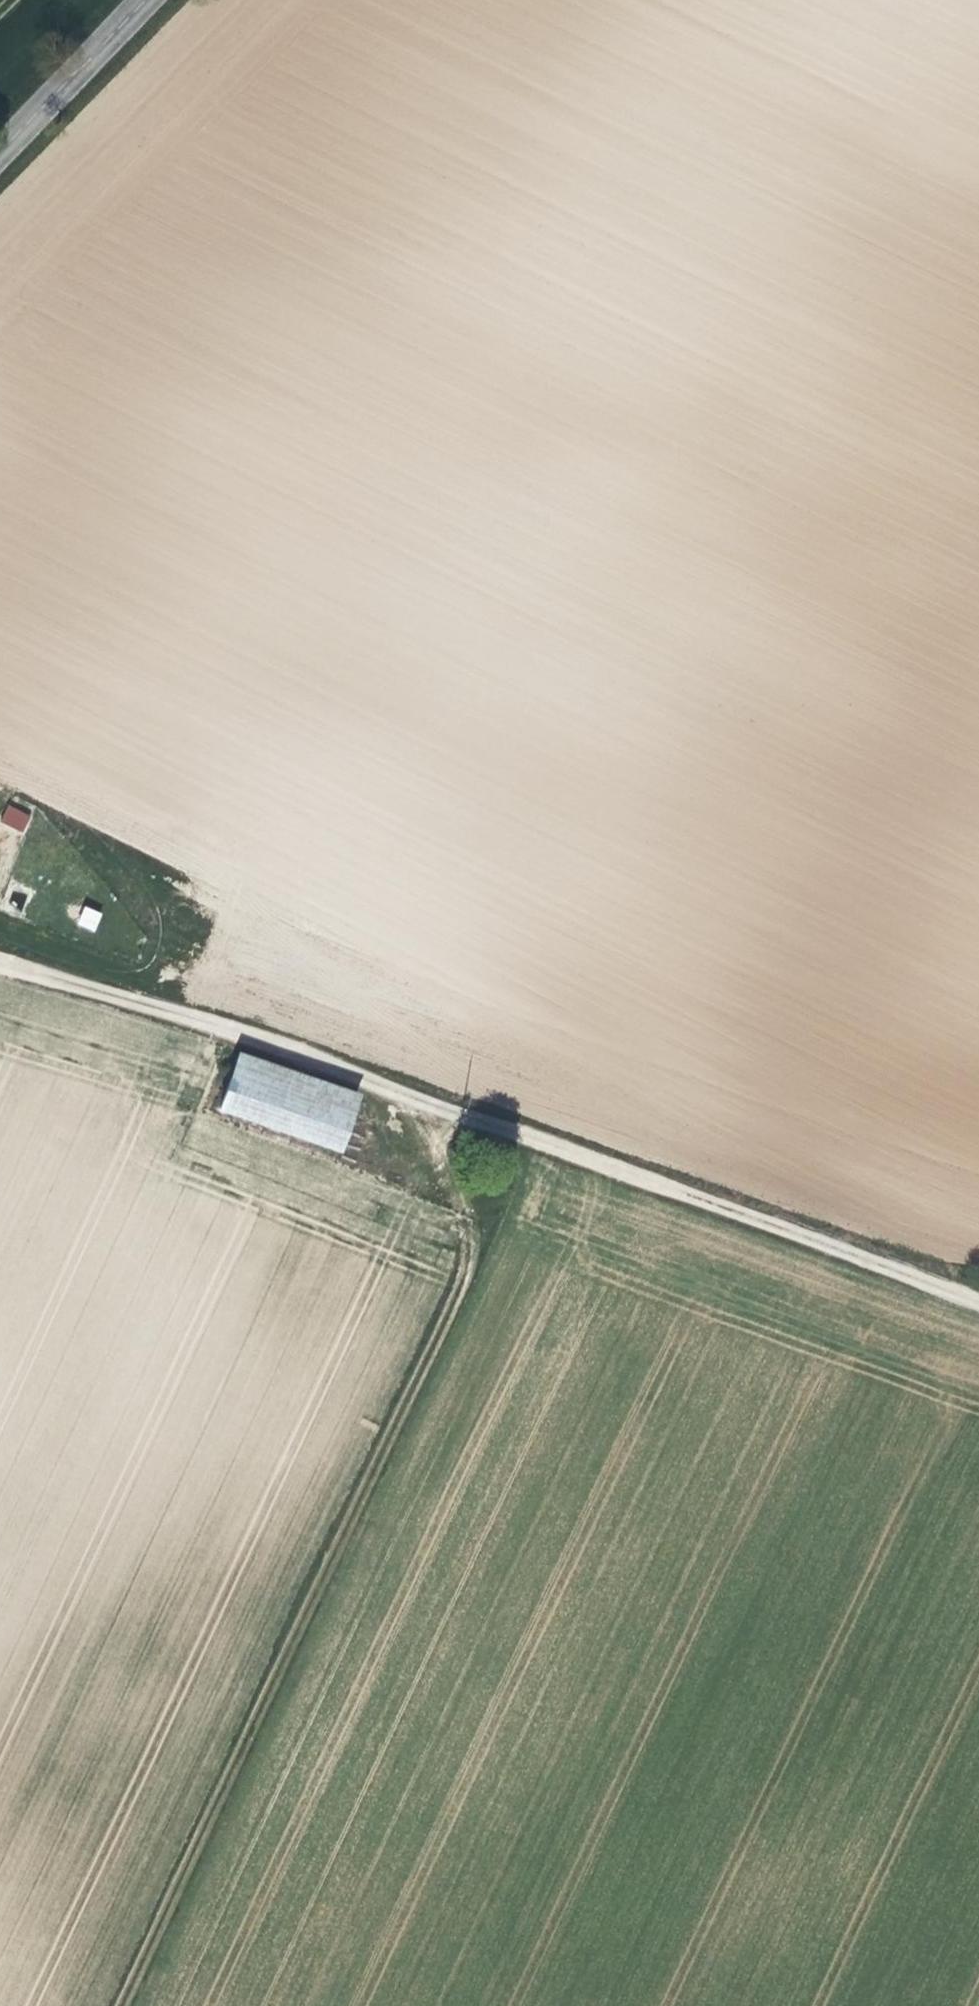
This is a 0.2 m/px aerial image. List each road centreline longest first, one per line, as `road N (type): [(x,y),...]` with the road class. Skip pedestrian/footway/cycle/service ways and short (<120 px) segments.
road 1 (track): [(0,957),(978,1297)]
road 2 (track): [(415,1098),(467,1202),(468,1273),(120,2005)]
road 3 (secondary): [(0,153),(148,0)]

